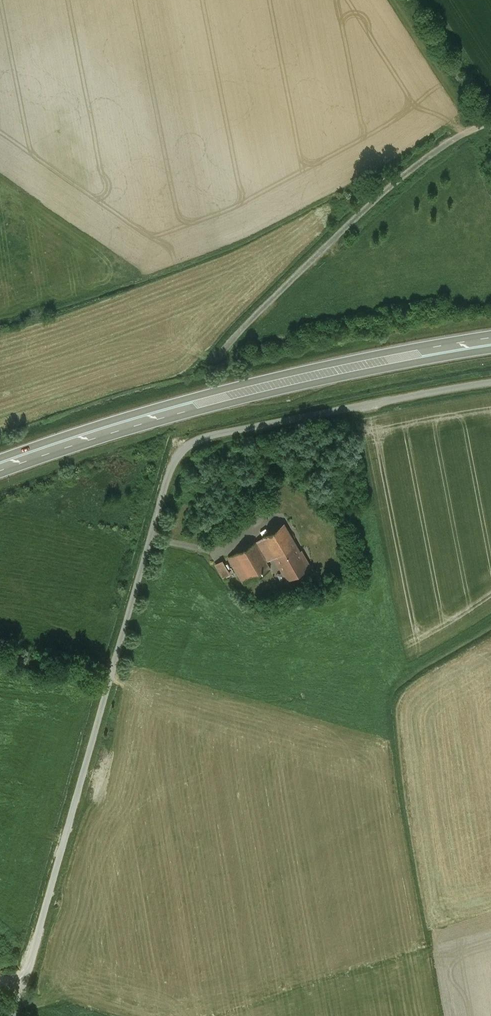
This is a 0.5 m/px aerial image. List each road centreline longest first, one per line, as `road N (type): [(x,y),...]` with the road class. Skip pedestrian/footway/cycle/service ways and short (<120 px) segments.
road 1 (unclassified): [(490,383),(213,435),(176,459),(17,1015)]
road 2 (trunk): [(490,337),(235,385),(0,458)]
road 3 (trunk): [(0,472),(285,389),(490,351)]
road 4 (unclassified): [(490,124),(457,139),(330,243),(213,364)]

